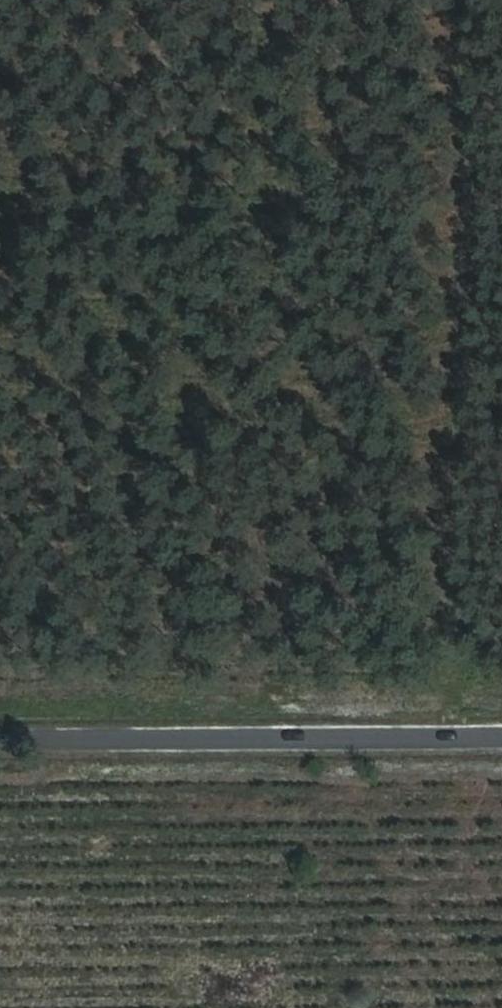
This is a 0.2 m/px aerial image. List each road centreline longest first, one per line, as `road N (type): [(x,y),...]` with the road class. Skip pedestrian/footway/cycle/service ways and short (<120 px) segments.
road 1 (tertiary): [(0,741),(501,737)]

